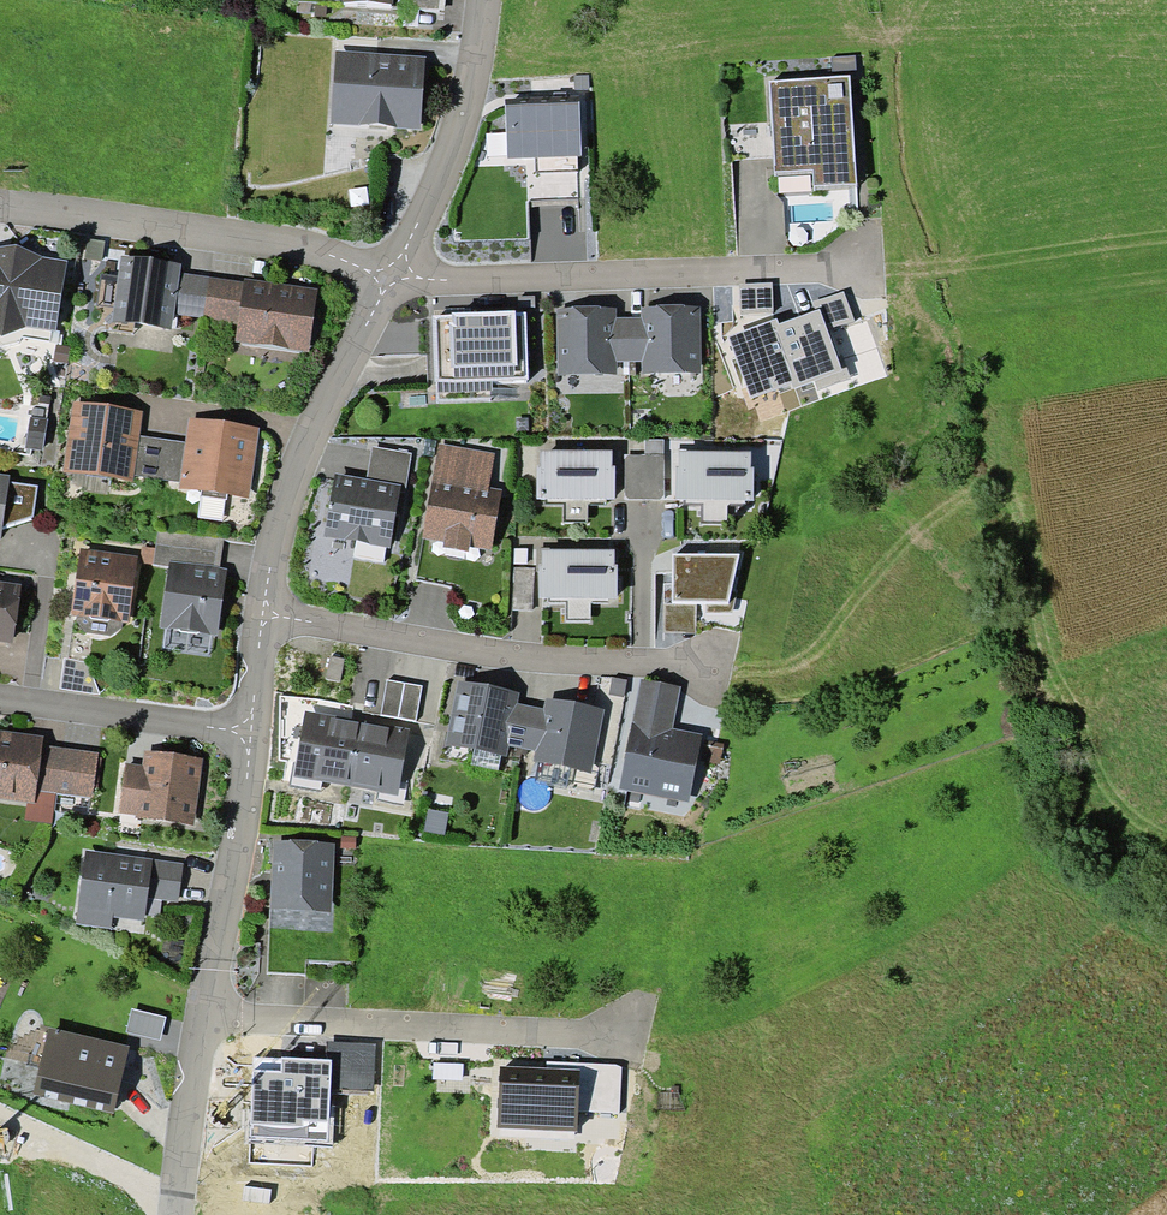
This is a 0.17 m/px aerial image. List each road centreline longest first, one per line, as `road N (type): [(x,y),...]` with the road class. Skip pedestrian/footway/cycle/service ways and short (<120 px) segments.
road 1 (residential): [(395,286),(867,274)]
road 2 (residential): [(264,614),(526,661),(644,666),(711,659)]
road 3 (residential): [(210,1020),(625,1038)]
road 4 (residential): [(0,208),(313,249),(395,286)]
road 5 (residential): [(264,614),(290,487),(314,428),(395,286)]
road 6 (residential): [(395,286),(458,152),(488,0)]
road 7 (residential): [(210,1020),(251,731)]
road 8 (residential): [(251,731),(0,700)]
road 9 (residential): [(183,1214),(210,1020)]

